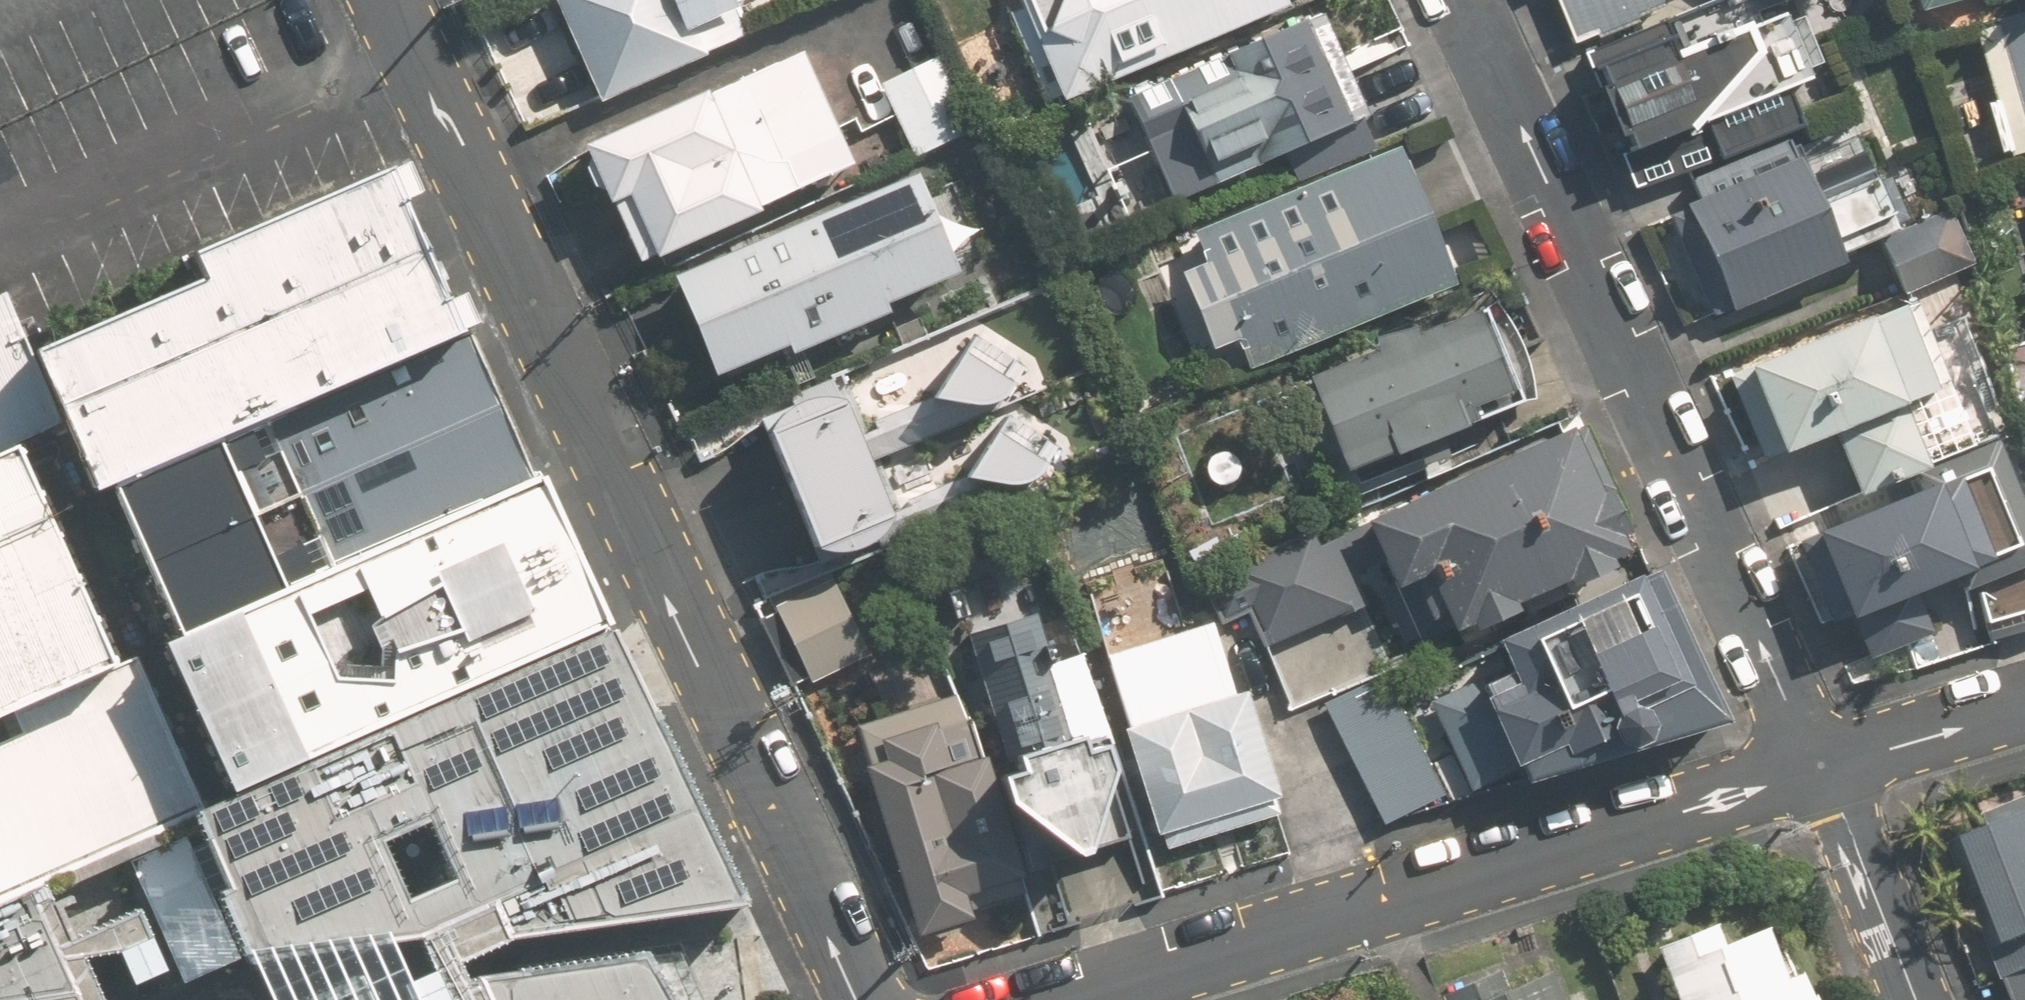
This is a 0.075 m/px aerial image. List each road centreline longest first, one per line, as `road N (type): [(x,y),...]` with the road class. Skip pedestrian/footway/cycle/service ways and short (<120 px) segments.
road 1 (residential): [(866,999),(384,0)]
road 2 (residential): [(1810,777),(1451,0)]
road 3 (residential): [(1044,999),(1810,777)]
road 4 (residential): [(1903,999),(1810,777)]
road 5 (residential): [(1810,777),(2024,721)]

